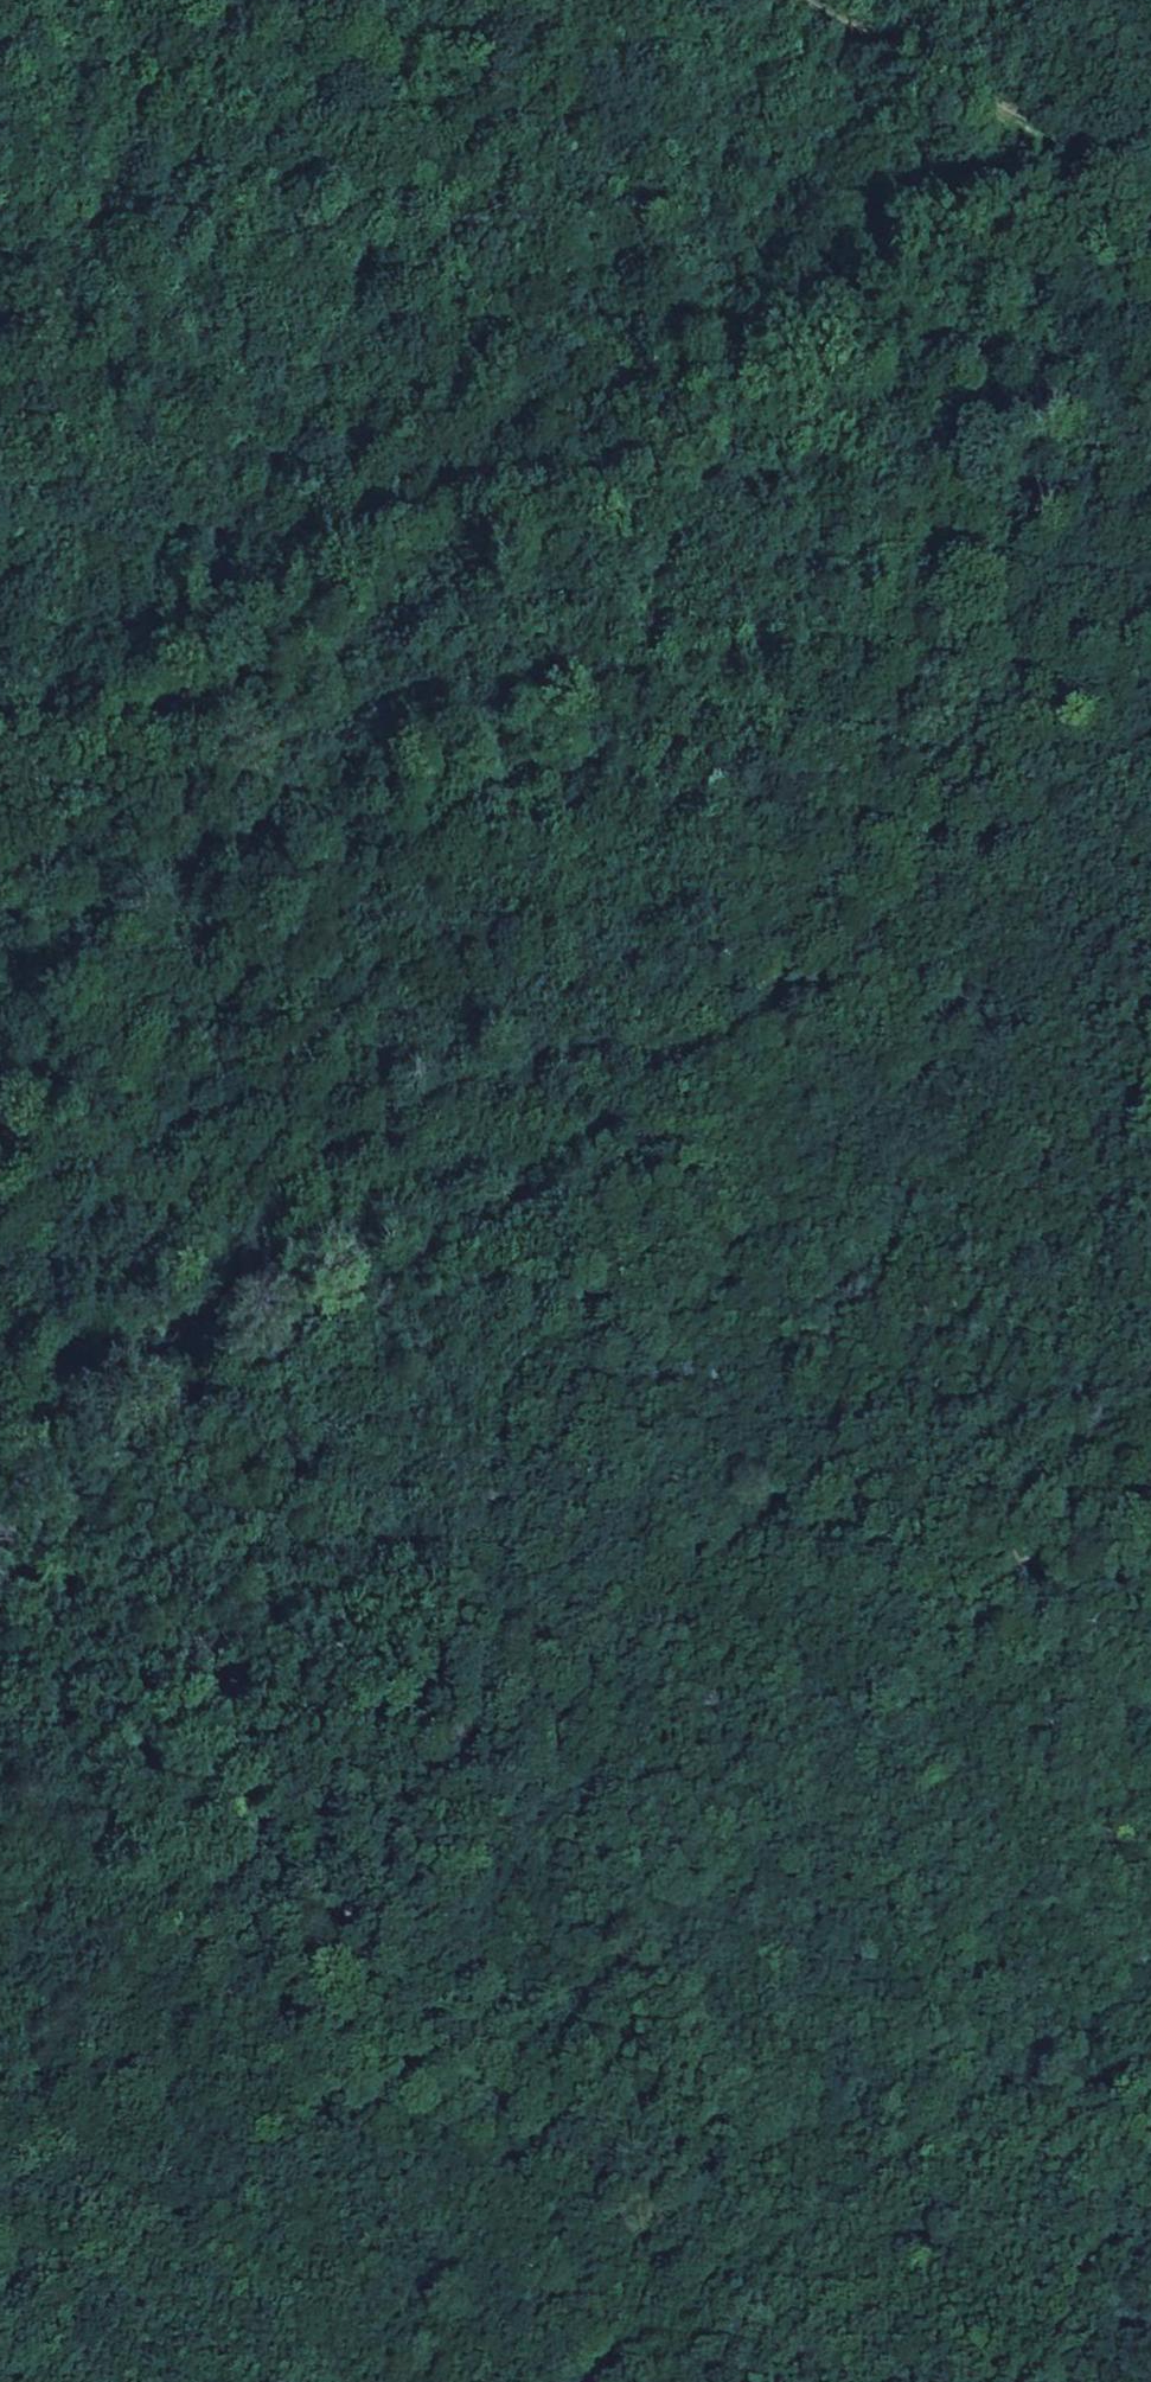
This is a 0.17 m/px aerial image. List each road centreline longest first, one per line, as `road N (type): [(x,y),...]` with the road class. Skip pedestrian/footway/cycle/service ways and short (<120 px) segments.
road 1 (track): [(1150,199),(813,0)]

